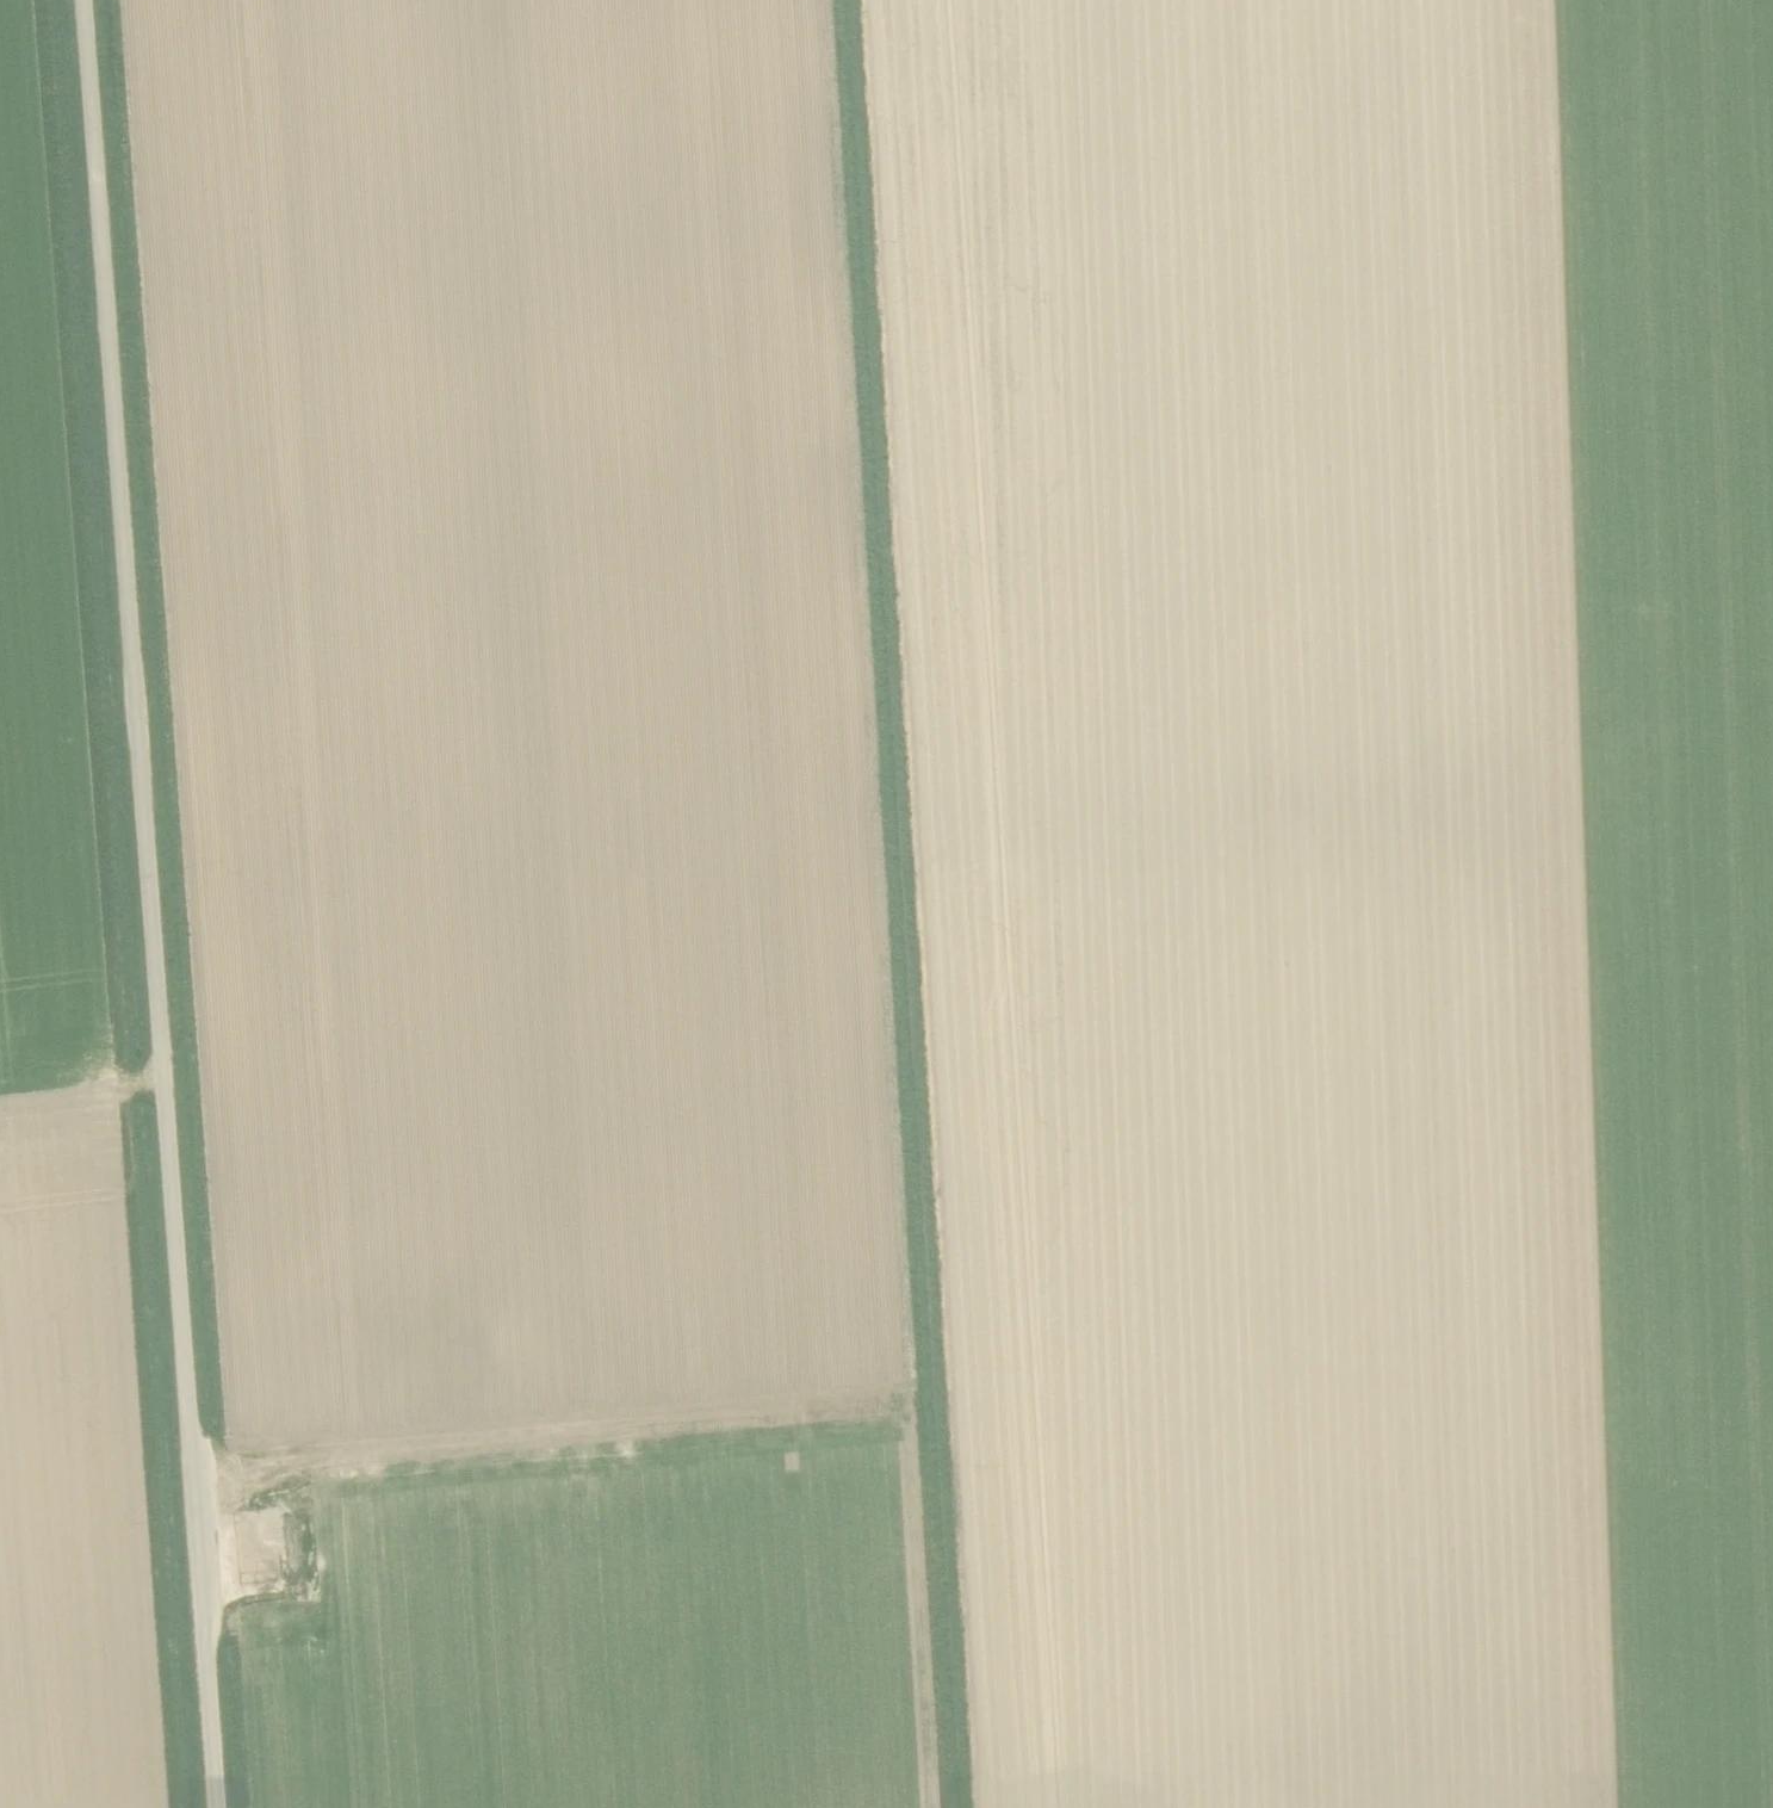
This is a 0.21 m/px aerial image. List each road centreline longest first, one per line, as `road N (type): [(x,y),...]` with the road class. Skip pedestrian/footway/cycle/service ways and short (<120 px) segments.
road 1 (unclassified): [(214,1807),(80,0)]

